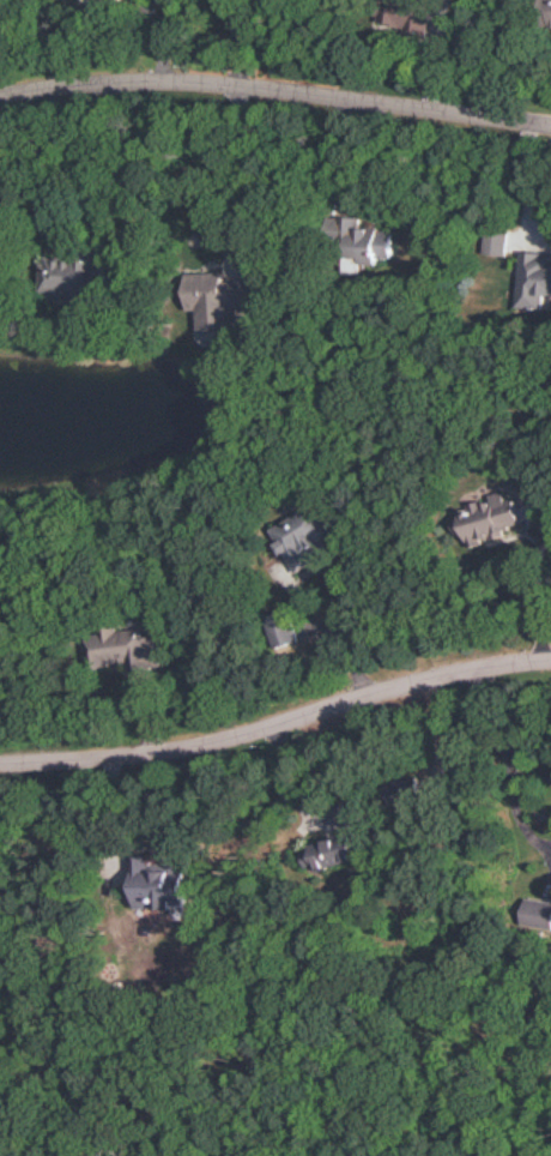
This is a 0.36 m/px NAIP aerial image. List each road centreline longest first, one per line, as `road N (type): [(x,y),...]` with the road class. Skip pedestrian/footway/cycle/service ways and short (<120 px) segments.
road 1 (residential): [(550,663),(470,668),(177,749),(0,759)]
road 2 (residential): [(550,130),(321,88),(201,78),(0,102)]

